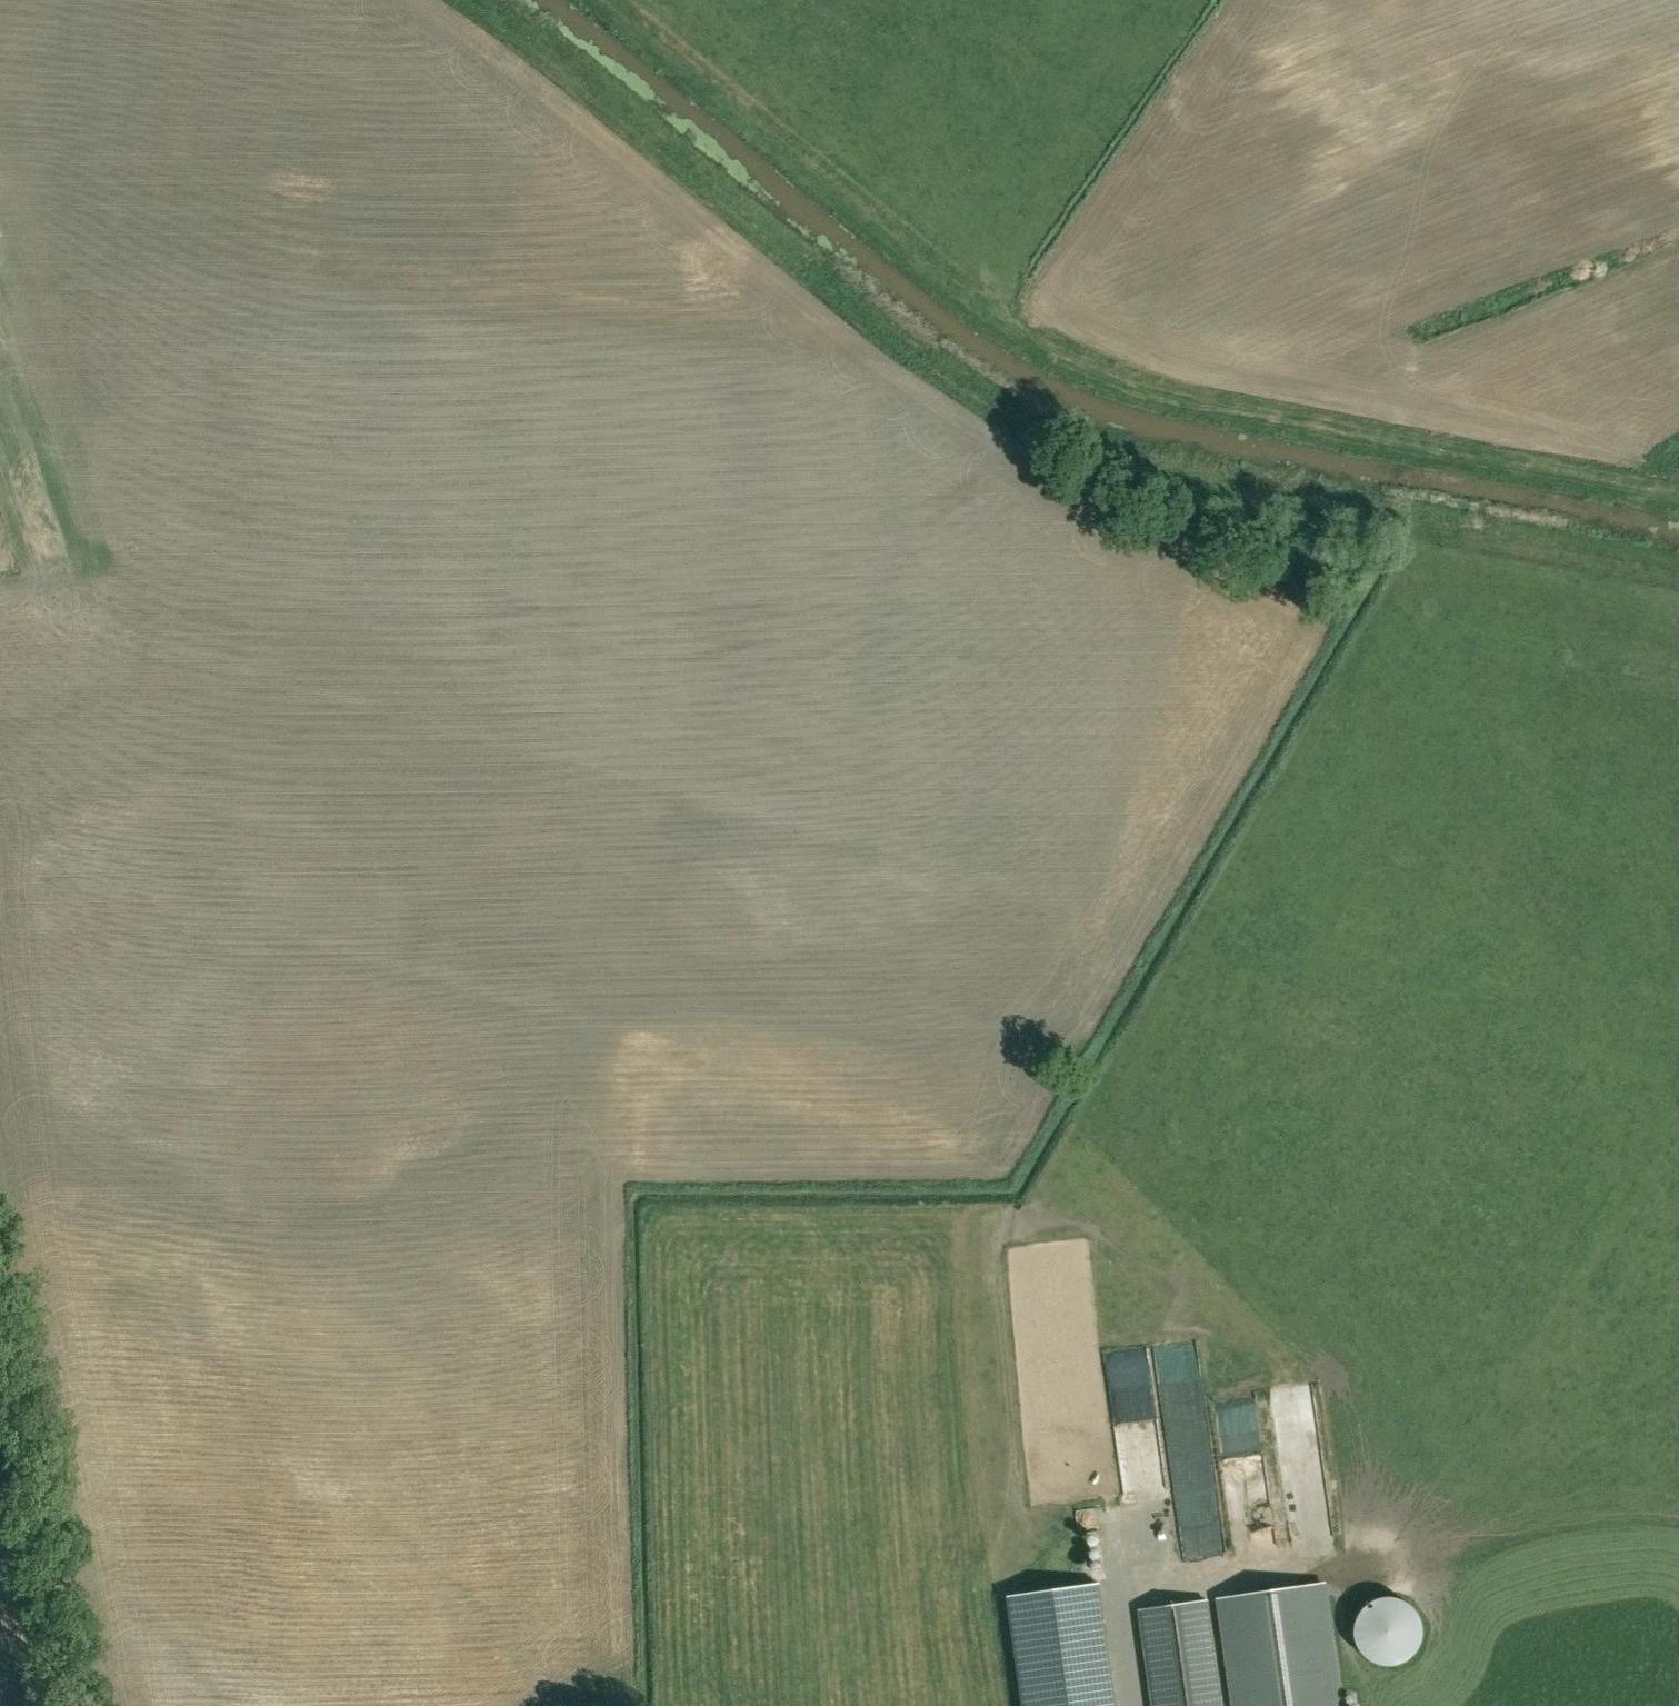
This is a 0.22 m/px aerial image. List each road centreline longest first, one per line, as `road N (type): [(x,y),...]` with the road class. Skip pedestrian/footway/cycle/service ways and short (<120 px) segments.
road 1 (unclassified): [(67,1705),(0,1367)]

